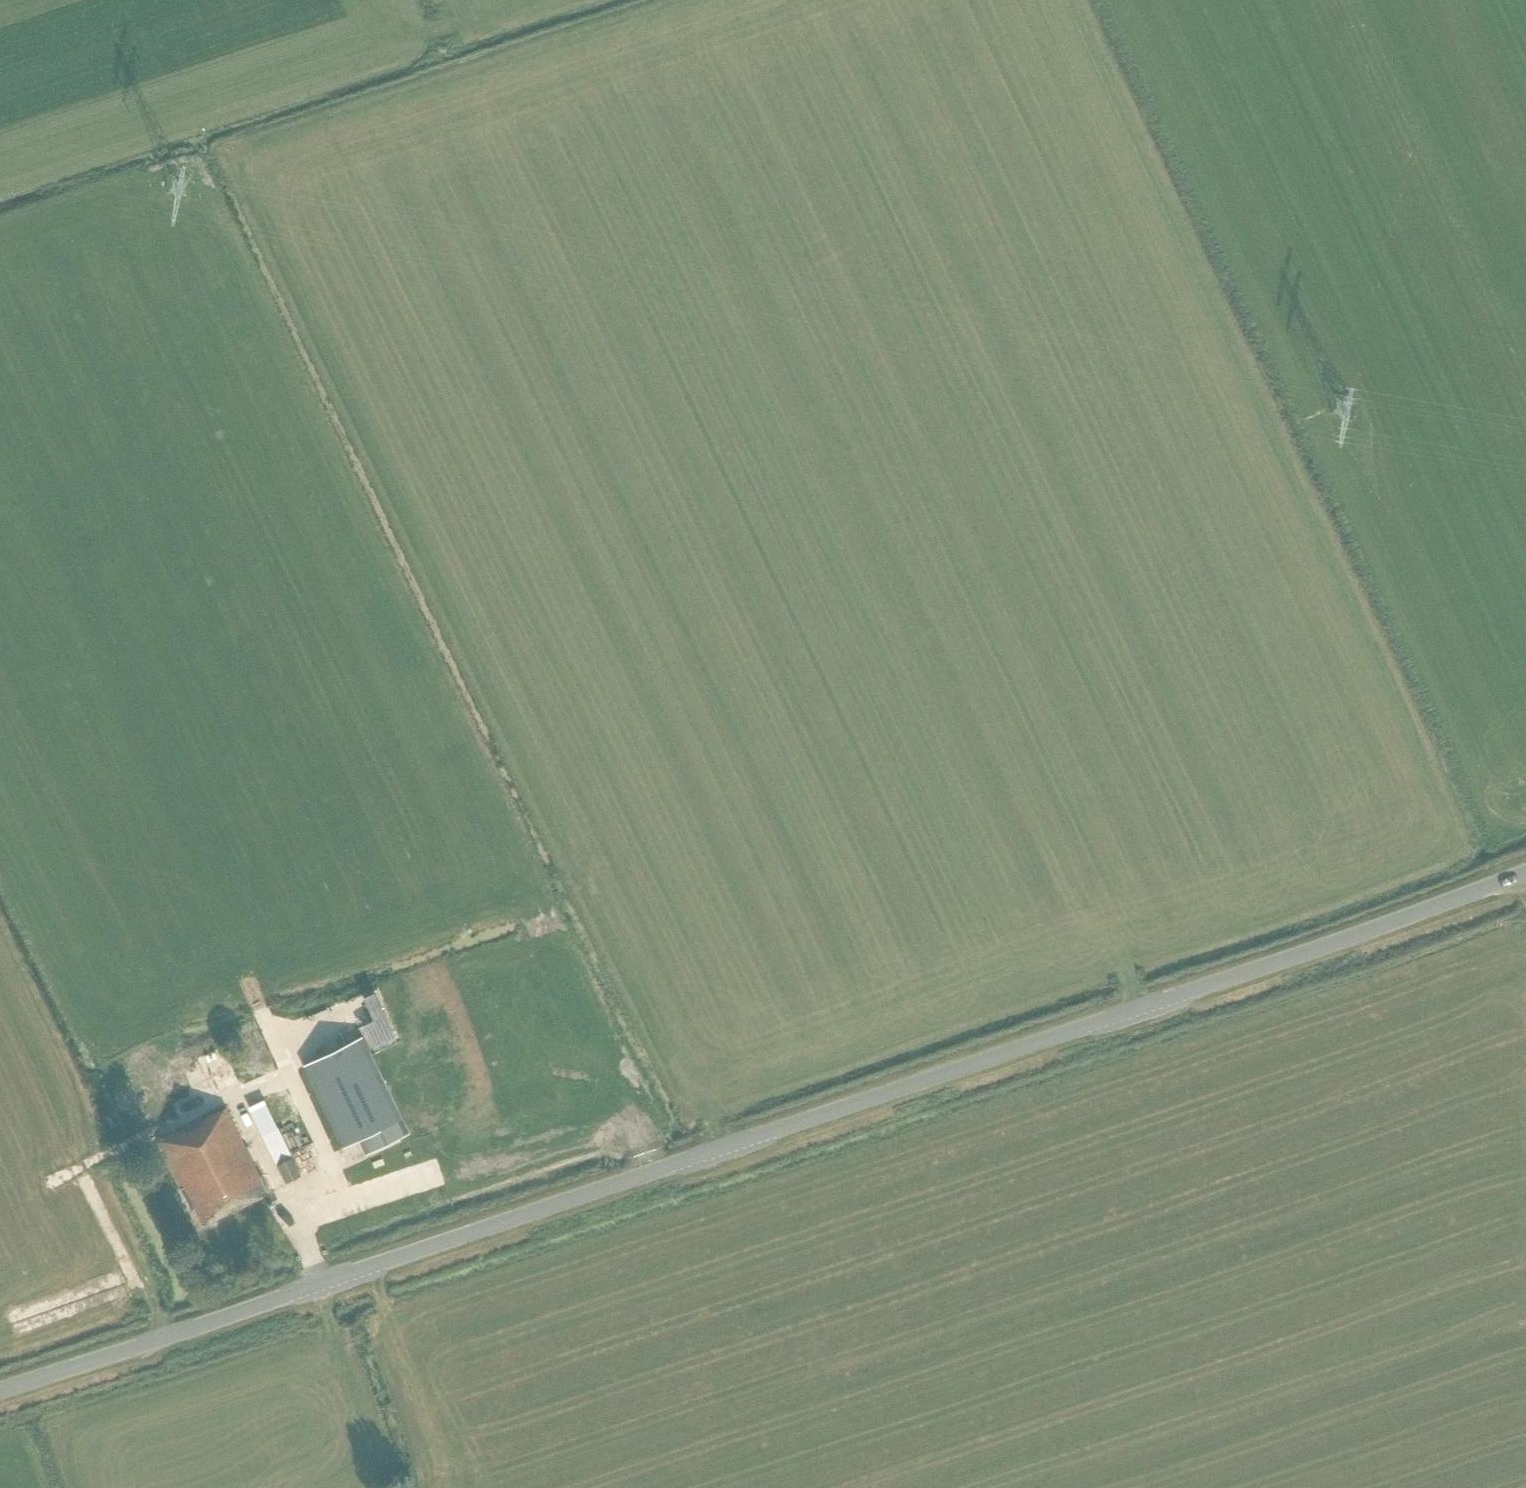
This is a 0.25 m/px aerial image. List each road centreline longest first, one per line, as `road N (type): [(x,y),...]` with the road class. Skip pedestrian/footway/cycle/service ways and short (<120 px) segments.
road 1 (unclassified): [(0,1391),(1525,873)]

